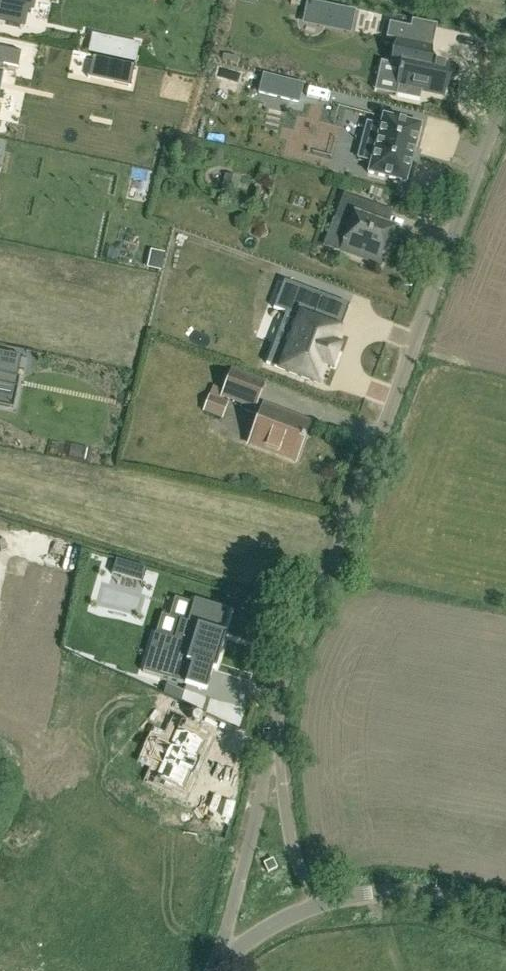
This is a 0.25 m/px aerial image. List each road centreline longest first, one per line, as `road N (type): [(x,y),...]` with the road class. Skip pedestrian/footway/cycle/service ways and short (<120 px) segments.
road 1 (unclassified): [(281,719),(505,94)]
road 2 (residential): [(281,719),(220,955)]
road 3 (residential): [(321,905),(297,865),(281,719)]
road 4 (residential): [(505,913),(396,893),(321,905)]

